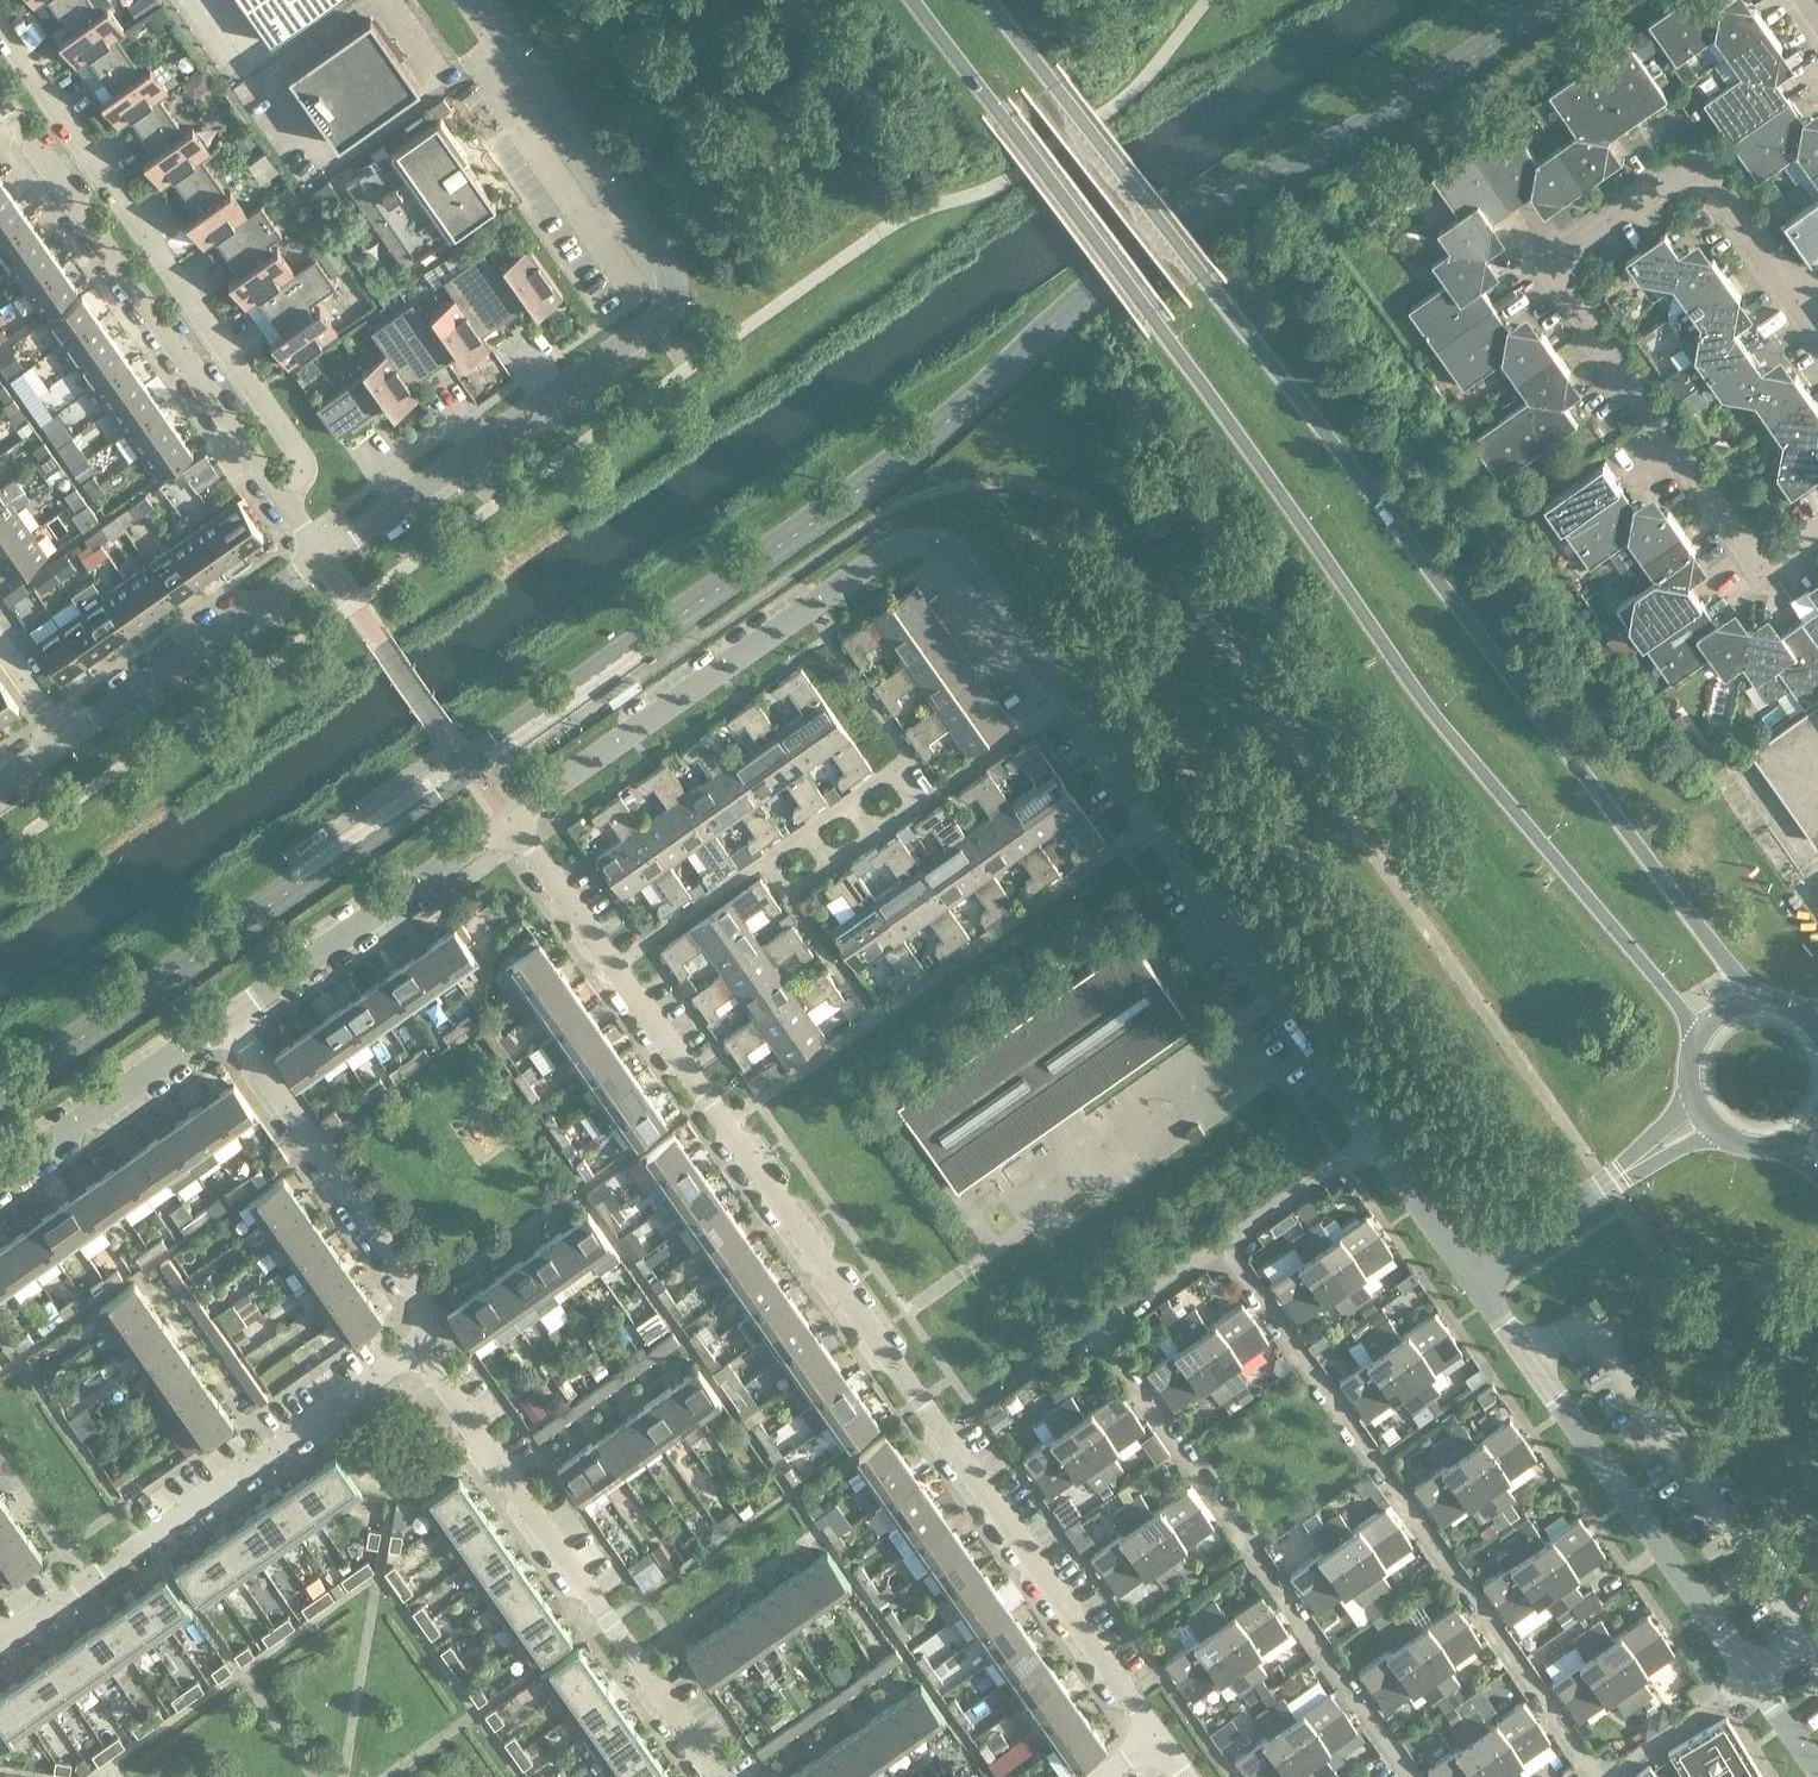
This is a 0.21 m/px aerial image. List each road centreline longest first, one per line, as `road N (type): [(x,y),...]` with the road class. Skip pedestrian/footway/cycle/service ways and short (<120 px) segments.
road 1 (secondary): [(912,0),(1008,120),(1486,777),(1702,1040)]
road 2 (secondary): [(1758,1007),(1057,85),(984,0)]
road 3 (residential): [(1807,303),(1701,165),(1550,264),(1759,569),(1817,527)]
road 4 (residential): [(321,548),(661,310),(673,287),(667,264),(483,0)]
road 5 (residential): [(1160,1744),(725,1121)]
road 6 (residential): [(1600,1776),(1225,1241)]
road 7 (residential): [(277,490),(300,471),(300,451),(0,26)]
road 8 (residential): [(1100,1326),(1413,1776)]
road 9 (residential): [(724,1776),(642,1670),(425,1345)]
road 10 (residential): [(1152,821),(725,1121)]
road 11 (residential): [(0,1641),(425,1345)]
road 12 (residential): [(510,818),(885,556),(933,542)]
road 13 (unclassified): [(1470,1283),(1748,1674)]
road 14 (residential): [(277,490),(0,100)]
road 15 (unclassified): [(1152,821),(1375,1139)]
road 16 (residential): [(425,1345),(216,1032)]
road 17 (residential): [(216,1032),(510,818)]
road 18 (residential): [(67,737),(321,548)]
road 19 (residential): [(0,1185),(216,1032)]
road 20 (unclassified): [(933,542),(975,568),(1067,703)]
road 21 (residential): [(725,1121),(614,965)]
road 22 (residential): [(614,965),(765,860)]
road 23 (residential): [(1225,1241),(1375,1139)]
road 24 (residential): [(614,965),(510,818)]
road 25 (residential): [(1605,1776),(1748,1674)]
road 26 (unclassified): [(1375,1139),(1470,1283)]
road 27 (residential): [(926,799),(1067,703)]
road 28 (unclassified): [(1470,1283),(1607,1182)]
road 29 (residential): [(1100,1326),(1225,1241)]
road 30 (unclassified): [(1067,703),(1152,821)]
road 31 (unclassified): [(1693,1095),(1607,1182)]

